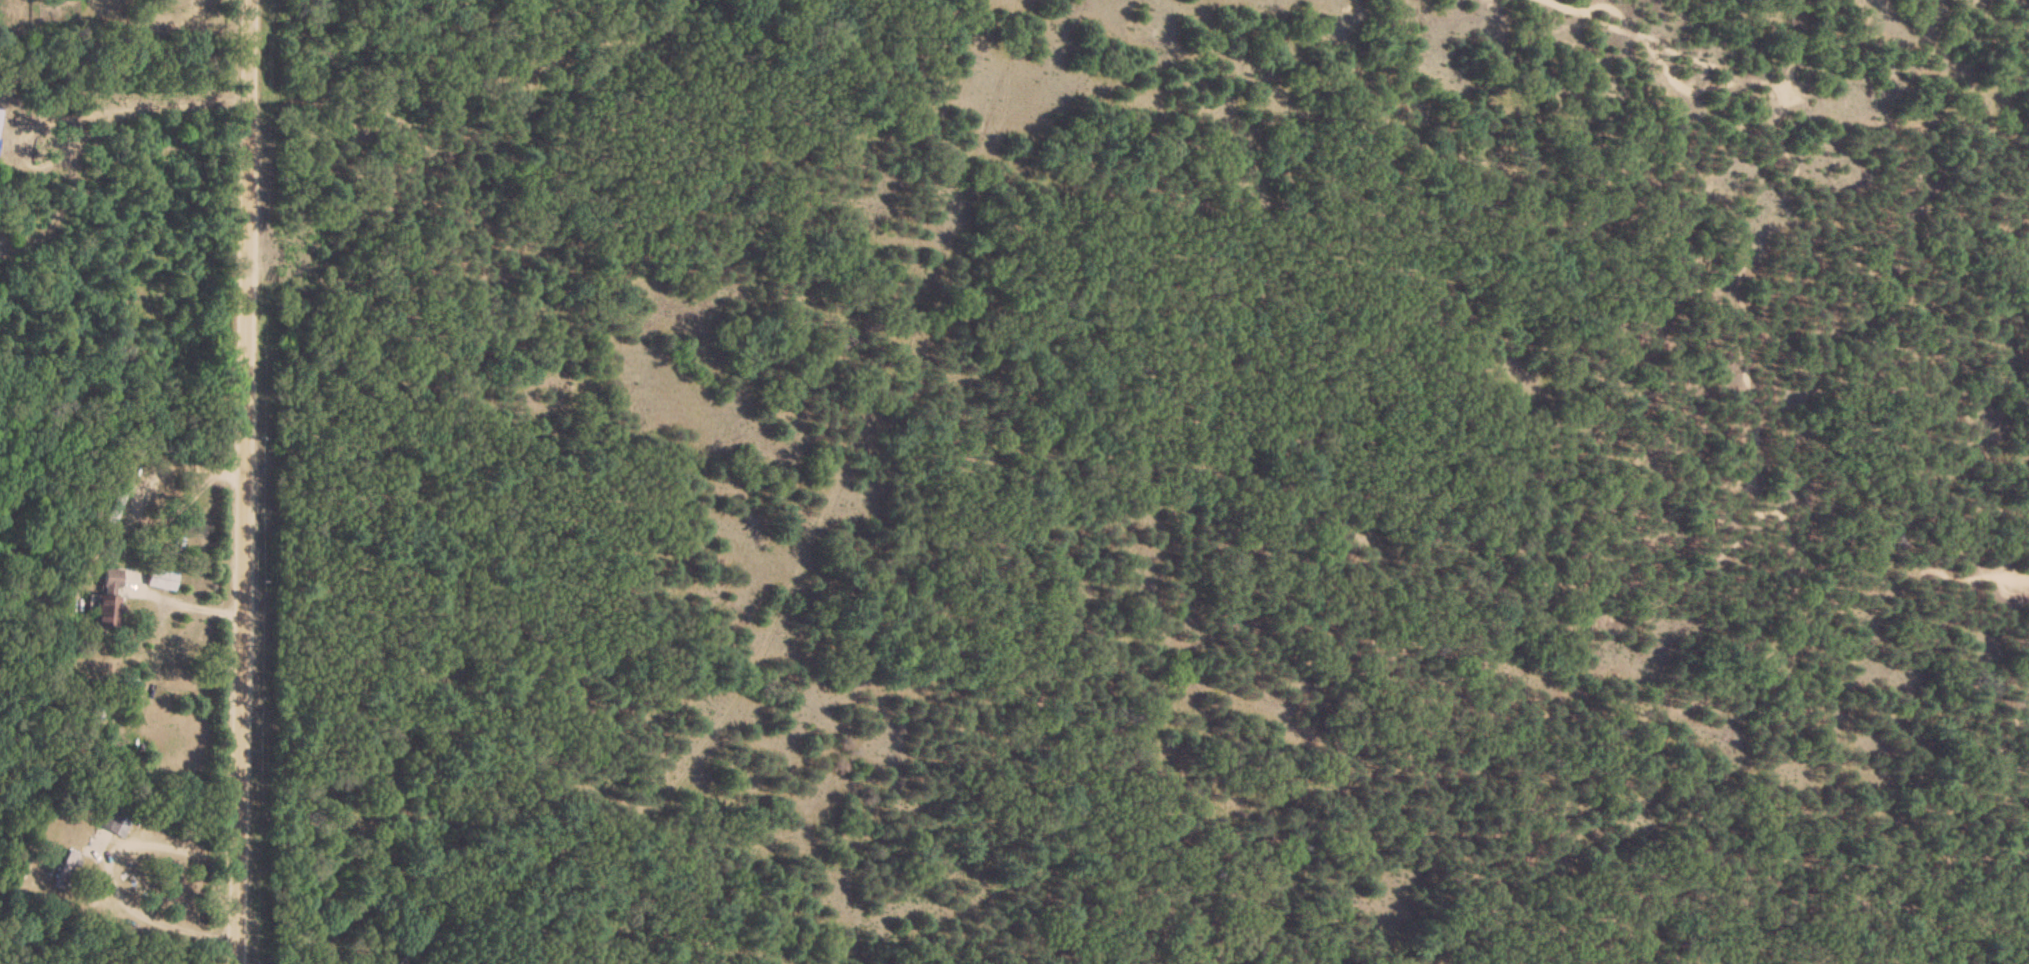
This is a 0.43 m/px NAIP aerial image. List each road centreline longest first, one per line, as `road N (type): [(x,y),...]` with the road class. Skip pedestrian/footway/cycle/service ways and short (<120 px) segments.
road 1 (residential): [(251,0),(244,528),(221,963)]

